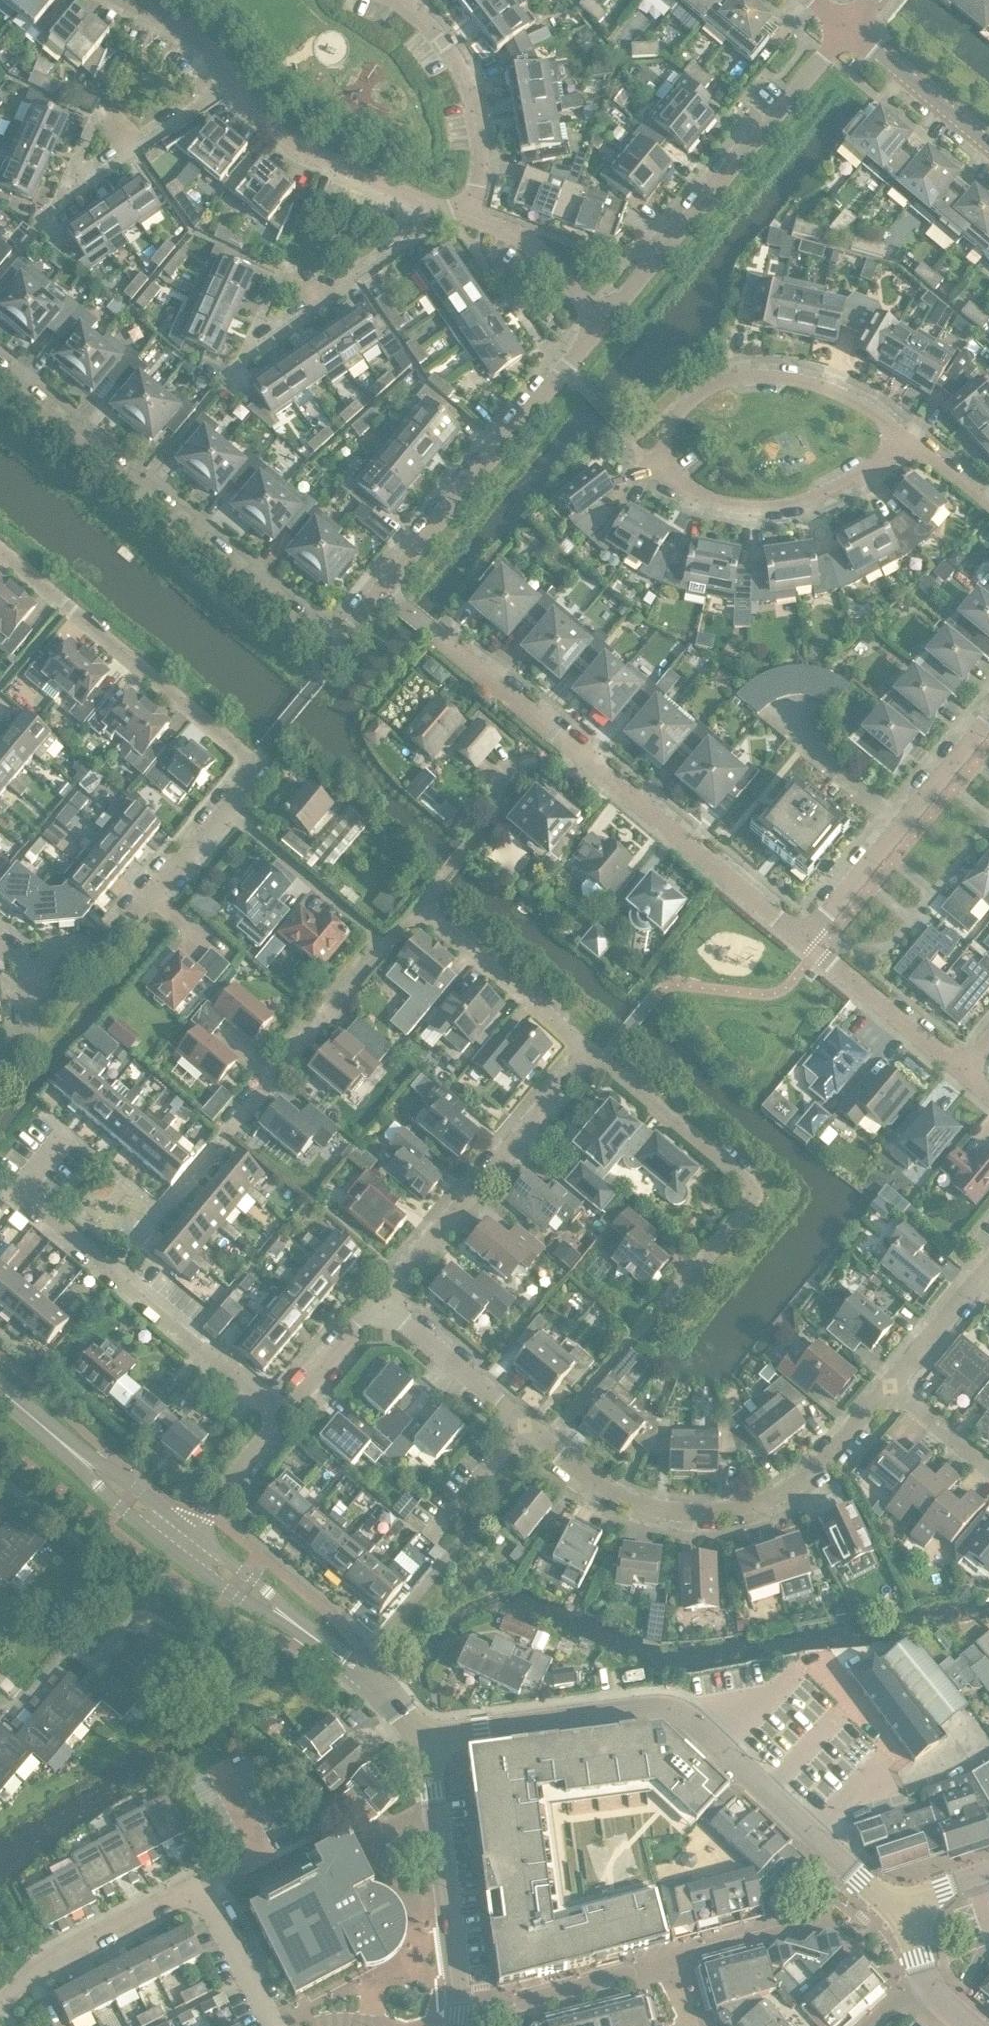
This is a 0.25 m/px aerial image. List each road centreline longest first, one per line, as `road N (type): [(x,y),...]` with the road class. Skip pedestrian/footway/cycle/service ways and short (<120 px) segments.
road 1 (tertiary): [(907,1911),(876,1895),(681,1711),(657,1708),(422,1739)]
road 2 (residential): [(809,941),(381,596)]
road 3 (residential): [(912,436),(846,388),(773,377),(718,383),(675,414),(665,445),(672,478),(701,500),(754,512),(810,503),(863,475)]
road 4 (residential): [(0,366),(334,649),(381,596)]
road 5 (residential): [(891,1387),(826,1465),(788,1496),(746,1511),(696,1515),(615,1494),(527,1424)]
road 6 (residential): [(284,1411),(18,1191),(63,1139)]
road 7 (residential): [(221,810),(258,764),(0,548)]
road 8 (residential): [(0,2009),(48,1969),(201,1887),(275,2025)]
road 9 (residential): [(601,326),(851,31)]
road 10 (residential): [(660,1306),(753,1200),(600,1056)]
road 11 (residential): [(381,596),(601,326)]
road 12 (residential): [(382,1302),(600,1056)]
road 13 (tertiary): [(457,2025),(457,1940),(422,1739)]
road 14 (residential): [(809,941),(988,723)]
road 15 (residential): [(600,1056),(433,912),(388,947)]
road 16 (residential): [(221,810),(99,954),(66,956),(44,984)]
road 17 (residential): [(446,213),(283,133),(239,85)]
road 18 (residential): [(474,215),(478,150),(467,87),(417,7),(398,0)]
road 19 (tertiary): [(184,1539),(0,1387)]
road 20 (residential): [(243,1122),(388,947)]
road 21 (residential): [(388,947),(221,810)]
road 22 (residential): [(809,941),(963,1068)]
road 23 (residential): [(527,1424),(382,1302)]
road 24 (tertiary): [(331,1648),(184,1539)]
road 25 (tertiary): [(988,146),(851,31)]
road 26 (residential): [(601,326),(535,247),(474,215)]
road 27 (residential): [(184,1539),(284,1411)]
road 28 (residential): [(988,1276),(891,1387)]
road 29 (residential): [(225,385),(263,334),(334,290)]
road 30 (residential): [(284,1411),(382,1302)]
road 31 (residential): [(239,85),(202,45),(124,0)]
road 32 (residential): [(433,1533),(527,1424)]
road 33 (residential): [(334,290),(446,213)]
road 34 (residential): [(988,1468),(891,1387)]
road 35 (residential): [(131,149),(239,85)]
road 36 (residential): [(37,227),(67,190),(131,149)]

